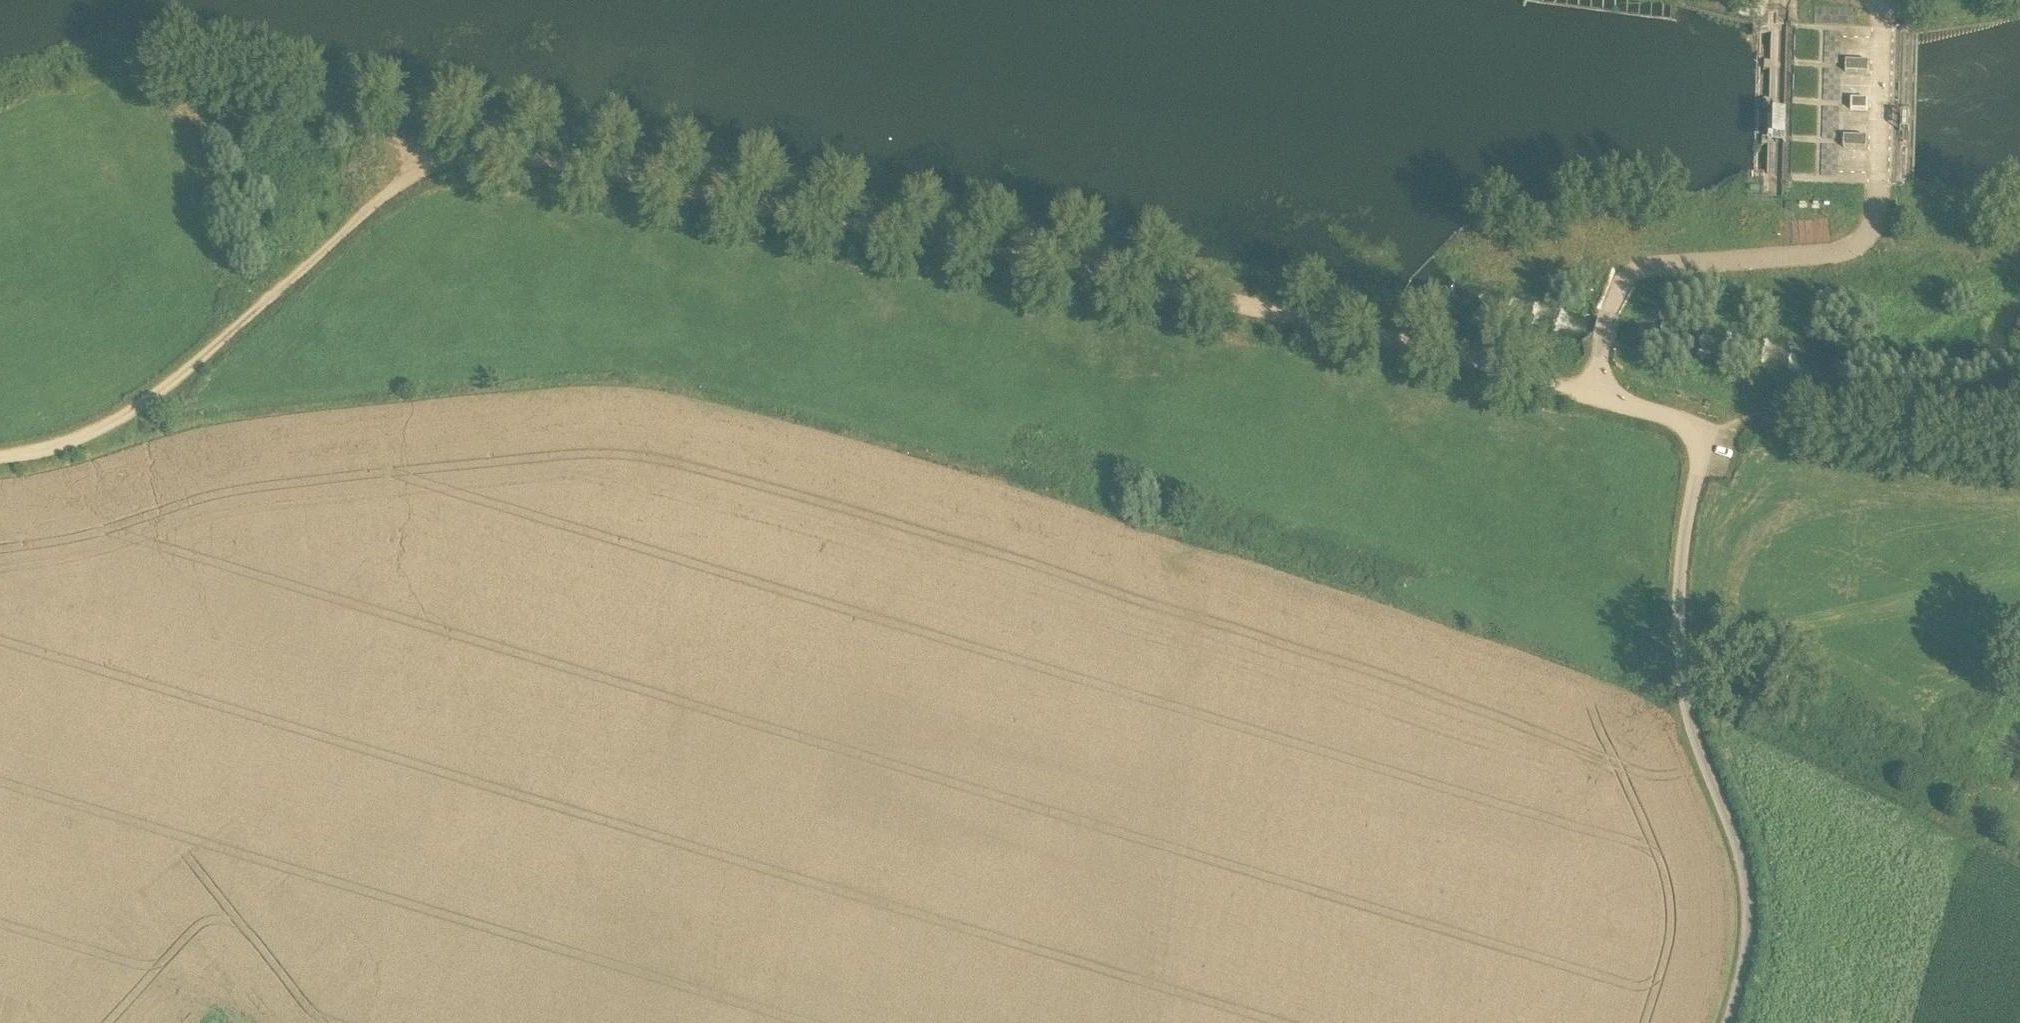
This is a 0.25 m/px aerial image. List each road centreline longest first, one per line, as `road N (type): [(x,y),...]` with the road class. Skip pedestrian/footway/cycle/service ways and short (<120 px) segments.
road 1 (track): [(1599,396),(1225,298),(532,161),(459,168),(391,203),(170,391),(101,435),(0,456)]
road 2 (unclassified): [(1730,1022),(1747,969),(1752,888),(1675,675),(1675,600),(1703,438),(1692,426),(1599,396),(1604,354)]
road 3 (track): [(2019,441),(1759,422),(1692,426)]

